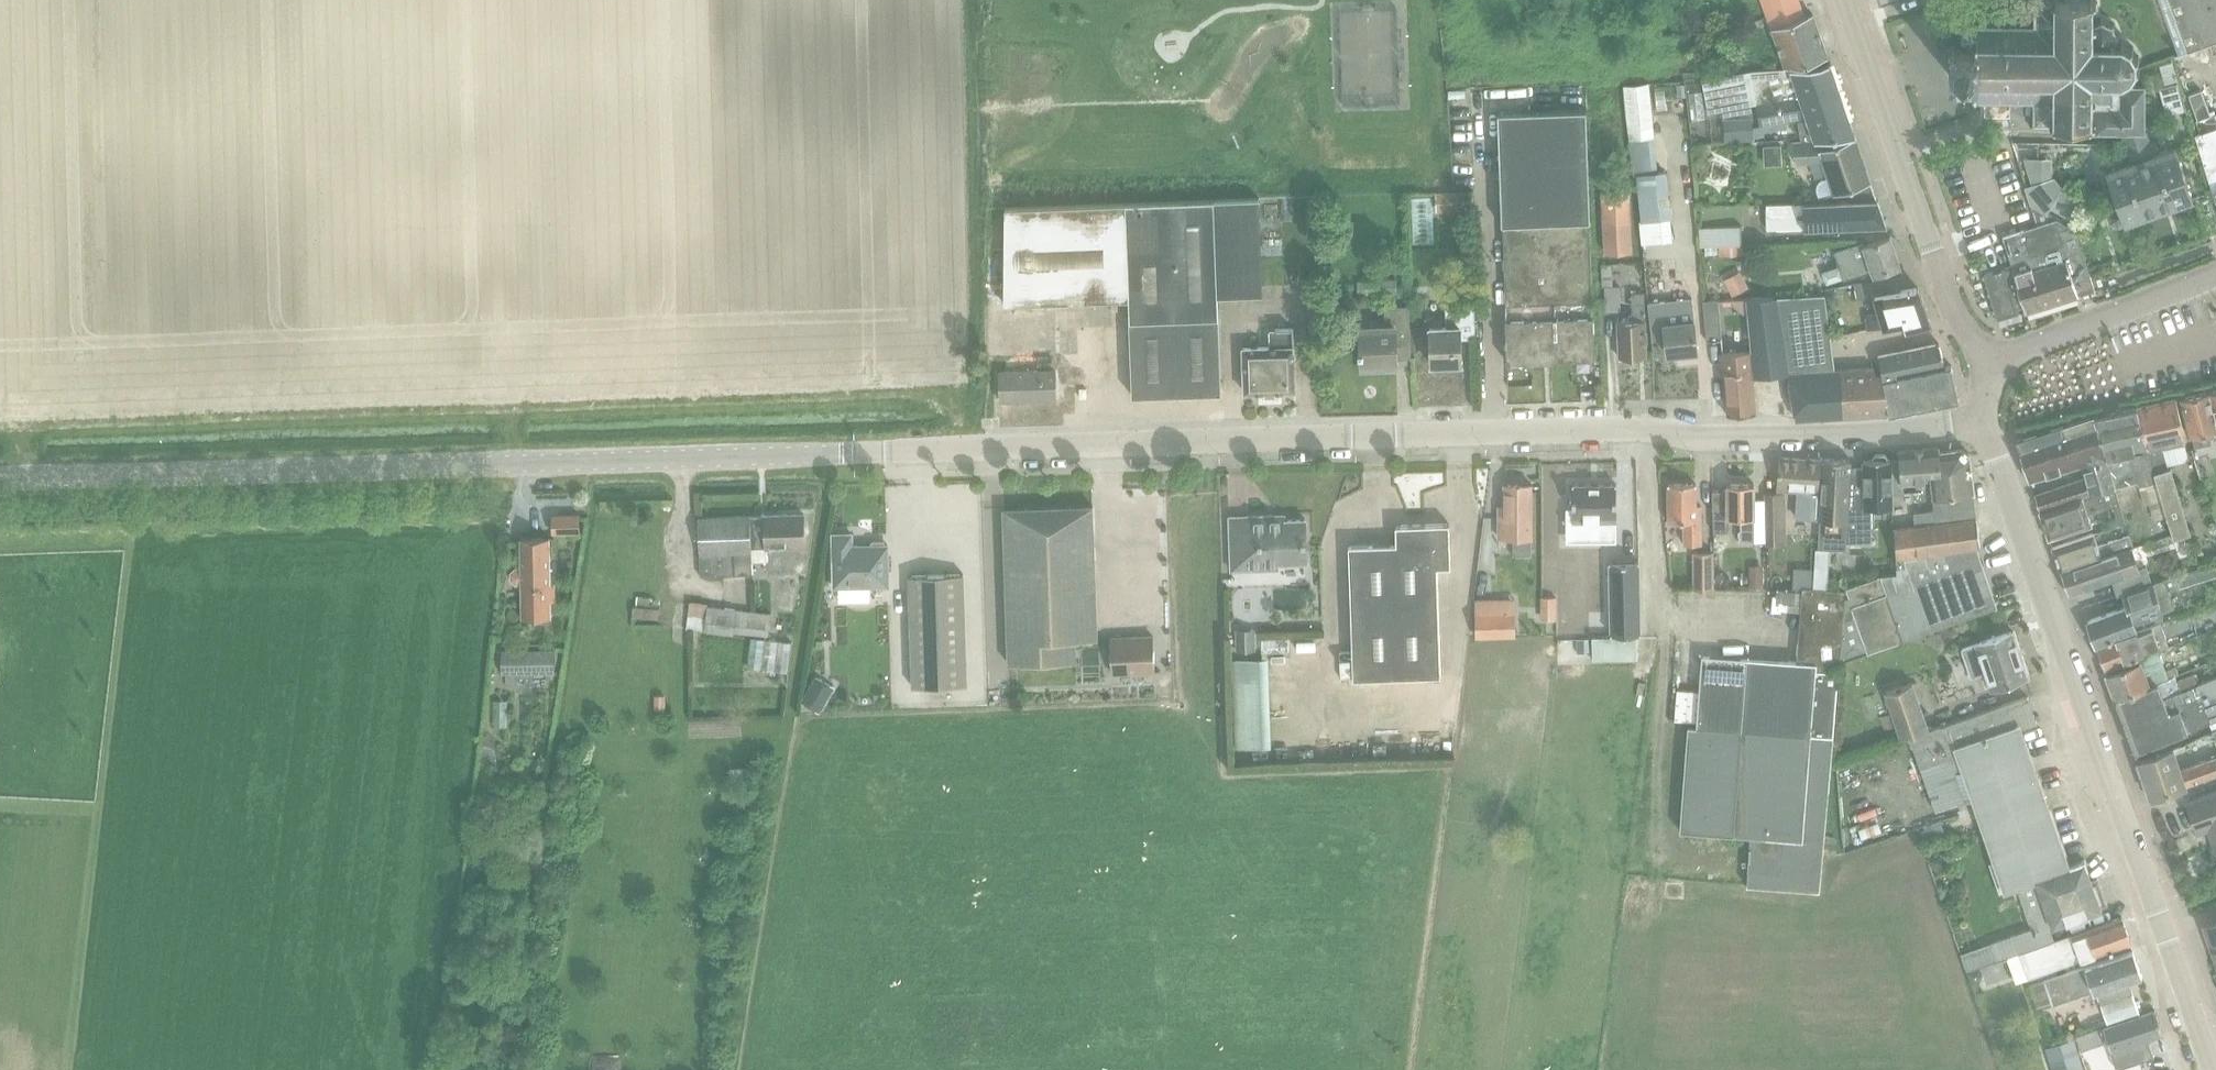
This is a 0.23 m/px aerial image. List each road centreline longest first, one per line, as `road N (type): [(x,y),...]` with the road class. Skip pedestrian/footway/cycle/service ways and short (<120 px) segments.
road 1 (tertiary): [(0,478),(1634,428),(1698,438),(1847,434),(1981,421)]
road 2 (tertiary): [(2211,1069),(1981,421)]
road 3 (secondary): [(1987,364),(1944,286),(1843,0)]
road 4 (secondary): [(1987,364),(2215,273)]

